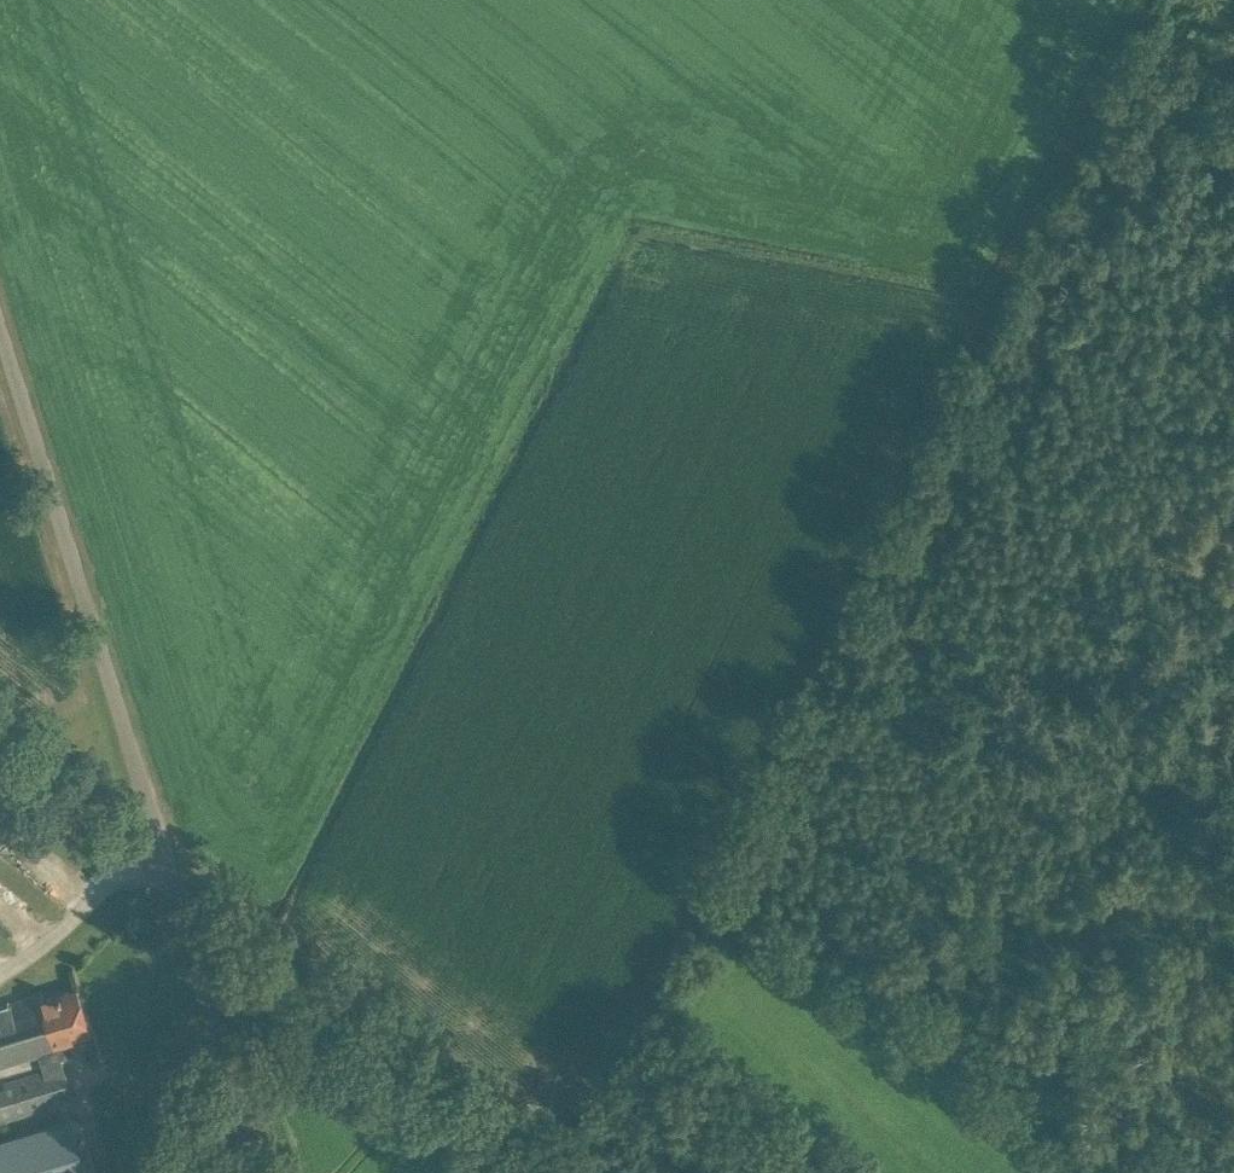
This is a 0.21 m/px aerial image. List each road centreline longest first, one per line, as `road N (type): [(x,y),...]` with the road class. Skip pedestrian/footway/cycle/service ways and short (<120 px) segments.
road 1 (unclassified): [(222,1053),(0,337)]
road 2 (track): [(0,738),(543,1172)]
road 3 (unclassified): [(162,1172),(222,1053)]
road 4 (unclassified): [(260,1172),(222,1053)]

